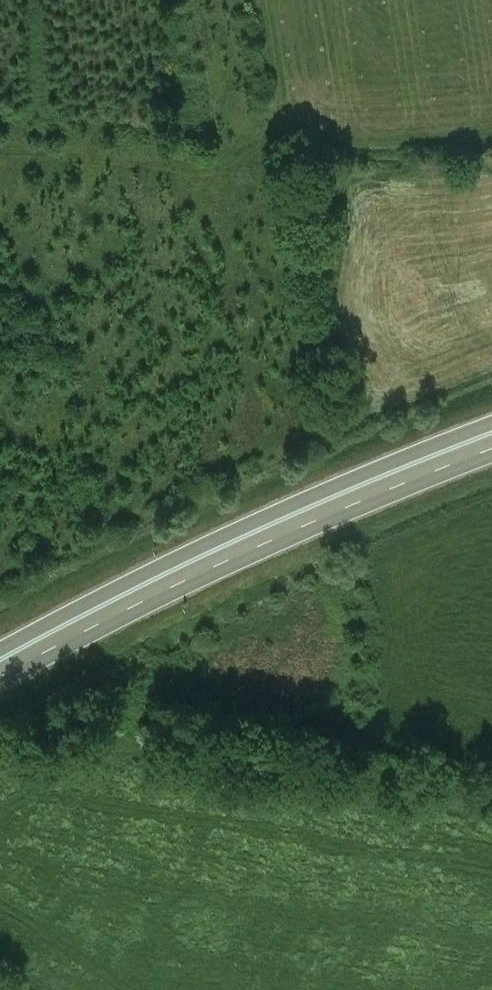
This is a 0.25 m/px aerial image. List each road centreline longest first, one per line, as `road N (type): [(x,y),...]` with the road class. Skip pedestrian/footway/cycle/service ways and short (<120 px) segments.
road 1 (trunk): [(491,422),(263,517),(0,651)]
road 2 (trunk): [(0,679),(273,539),(491,451)]

